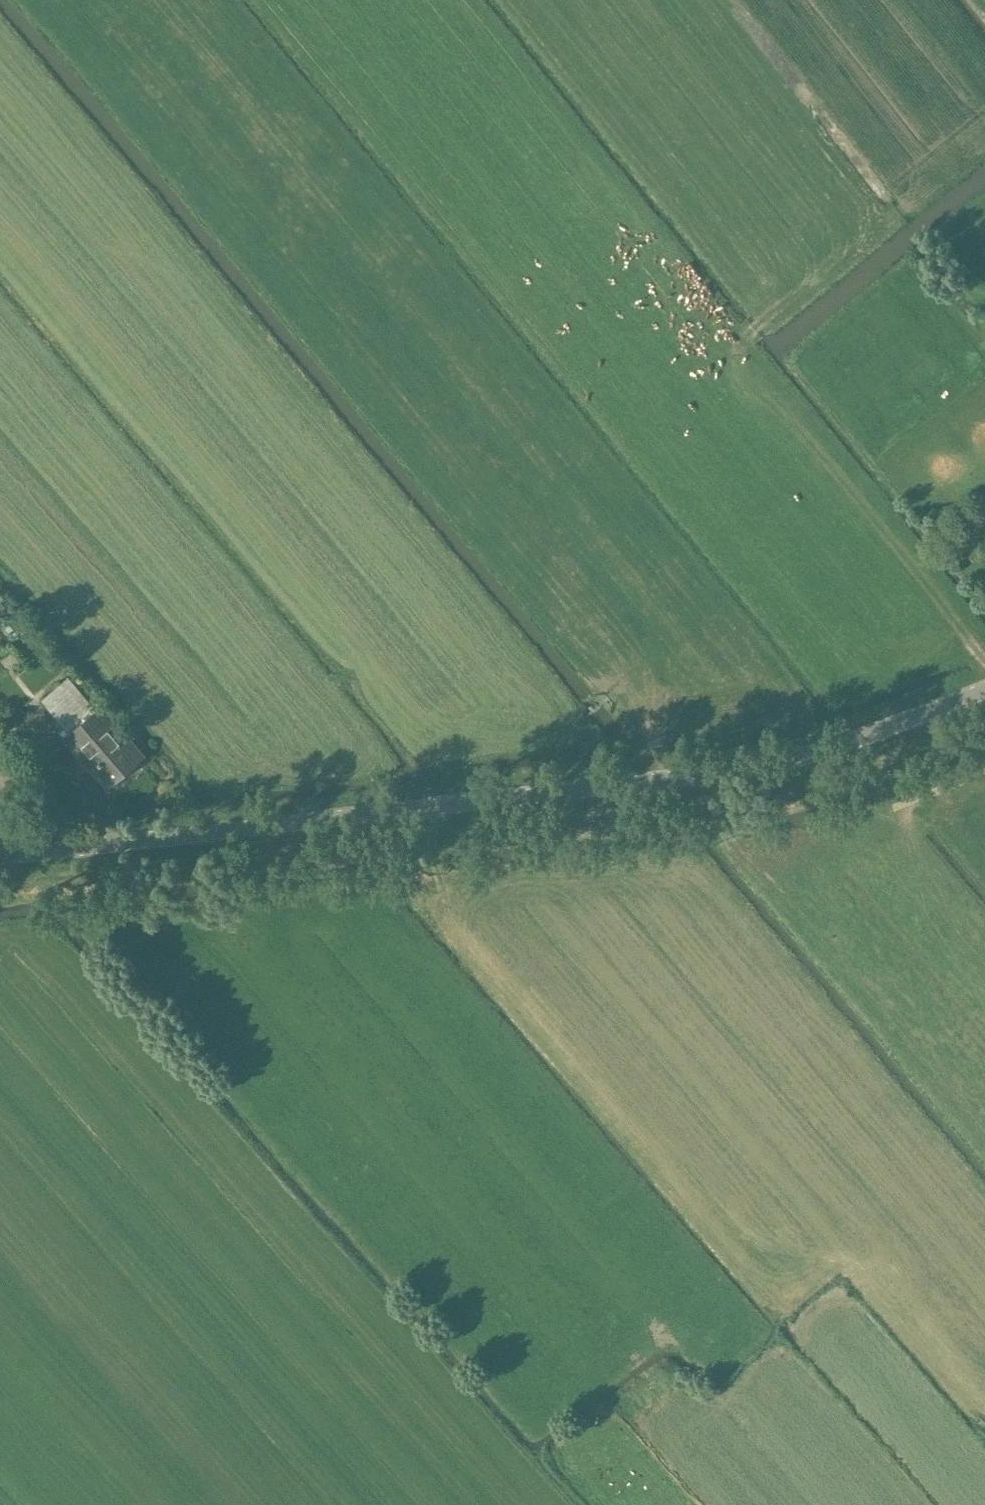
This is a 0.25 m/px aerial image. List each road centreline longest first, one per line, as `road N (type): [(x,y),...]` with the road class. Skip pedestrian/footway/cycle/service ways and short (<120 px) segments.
road 1 (unclassified): [(0,855),(755,768),(984,692)]

